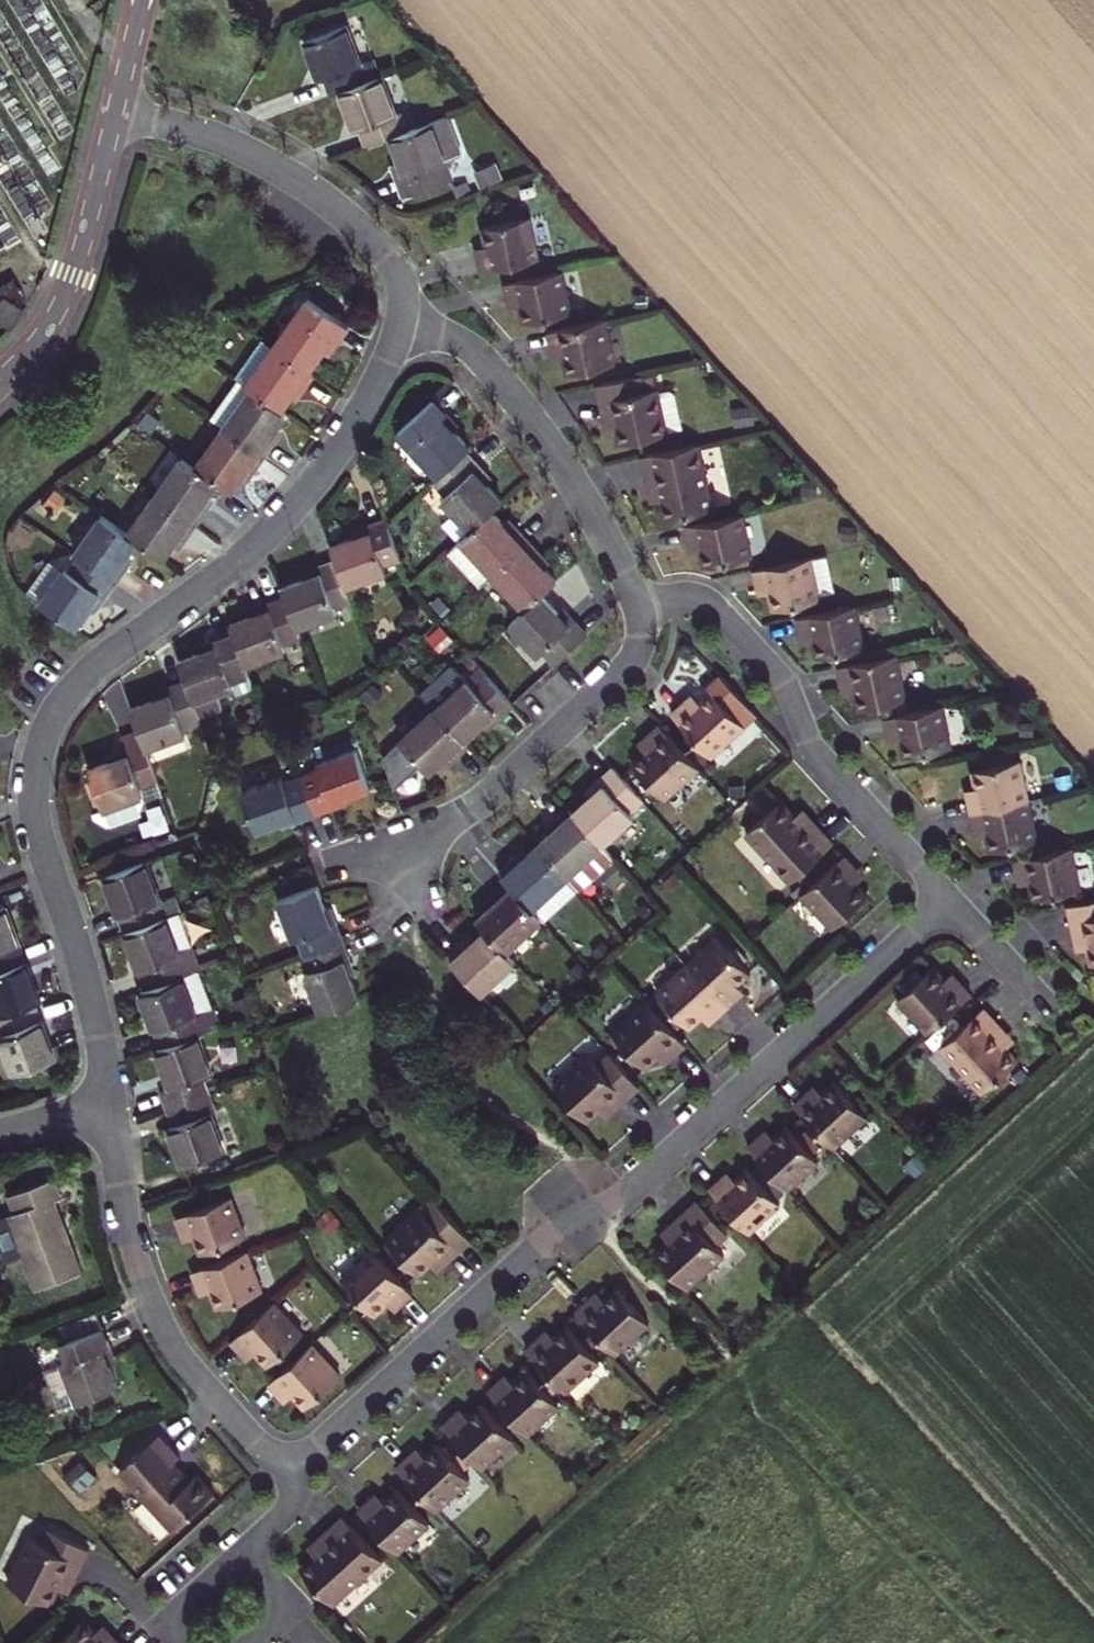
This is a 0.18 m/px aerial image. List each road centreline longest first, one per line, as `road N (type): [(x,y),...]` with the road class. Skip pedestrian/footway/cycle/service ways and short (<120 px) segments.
road 1 (residential): [(402,310),(366,403),(291,511),(254,549),(94,669),(42,738),(32,788),(37,829),(80,960),(112,1104)]
road 2 (residential): [(283,1476),(536,1244),(627,1188),(949,901)]
road 3 (residential): [(949,901),(813,748),(785,689),(722,613),(688,597),(635,600)]
road 4 (residential): [(112,1104),(127,1239),(154,1320),(283,1476)]
road 5 (residential): [(635,600),(637,643),(620,674),(471,809),(371,854)]
road 6 (residential): [(635,600),(579,492),(507,385),(469,350),(402,310)]
road 7 (residential): [(117,109),(247,152),(376,236),(400,263),(402,310)]
road 8 (residential): [(117,109),(59,315),(0,382)]
road 9 (residential): [(1045,1006),(949,901)]
road 10 (residential): [(248,1548),(296,1603),(251,1642)]

